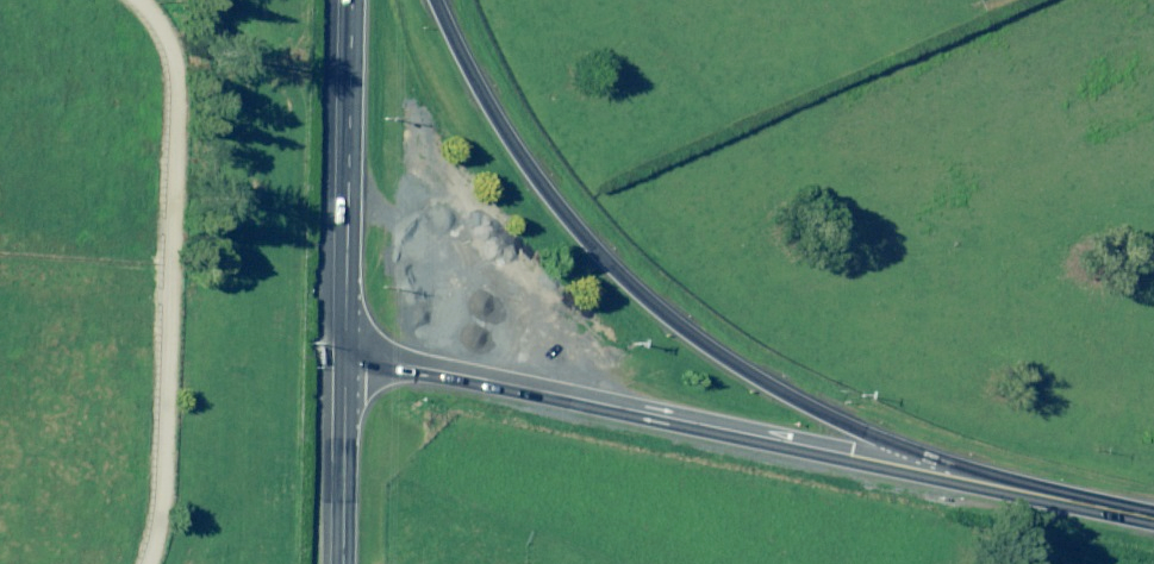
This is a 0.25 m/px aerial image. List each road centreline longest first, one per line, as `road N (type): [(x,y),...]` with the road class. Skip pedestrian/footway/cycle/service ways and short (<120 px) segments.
road 1 (primary): [(434,0),(532,180),(637,294),(701,346),(933,475)]
road 2 (primary): [(933,475),(344,359)]
road 3 (primary): [(351,0),(344,359)]
road 4 (primary): [(1153,519),(933,475)]
road 5 (tertiary): [(344,359),(342,563)]

